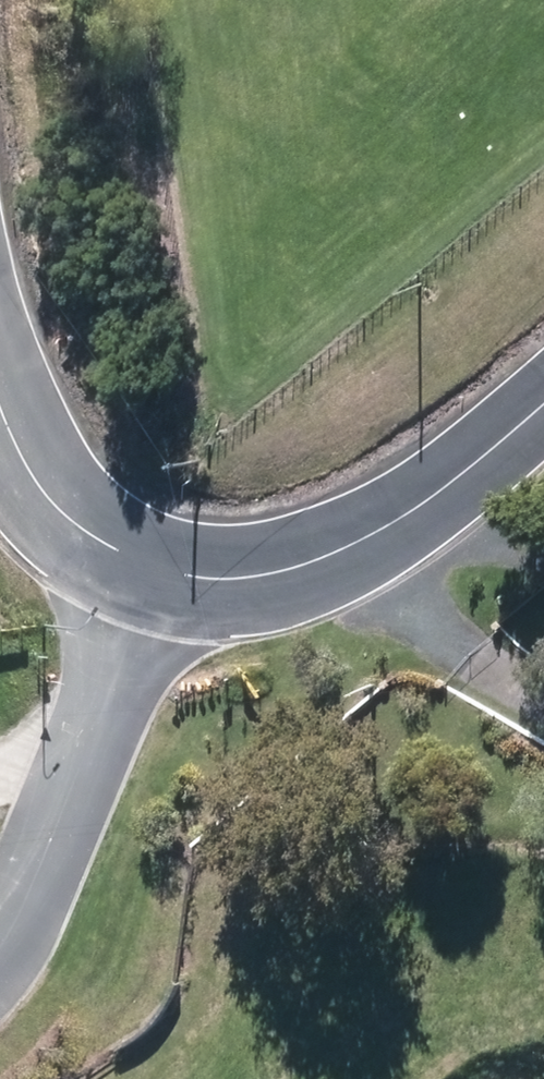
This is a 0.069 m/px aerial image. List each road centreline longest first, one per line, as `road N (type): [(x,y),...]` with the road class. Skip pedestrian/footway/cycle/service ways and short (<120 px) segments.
road 1 (unclassified): [(543,397),(433,497),(326,560),(201,583),(152,569)]
road 2 (residential): [(152,569),(126,655),(0,937)]
road 3 (unclassified): [(152,569),(83,531),(40,488),(0,424)]

